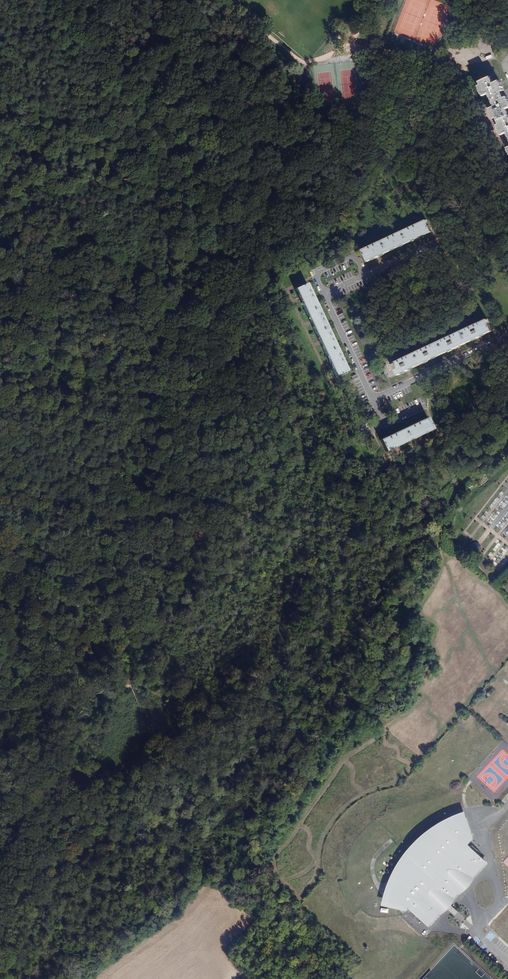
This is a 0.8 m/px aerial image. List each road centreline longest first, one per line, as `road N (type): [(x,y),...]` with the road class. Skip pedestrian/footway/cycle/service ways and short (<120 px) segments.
road 1 (track): [(79,978),(211,867),(266,805),(353,633),(447,499),(507,443)]
road 2 (residential): [(507,337),(373,399)]

